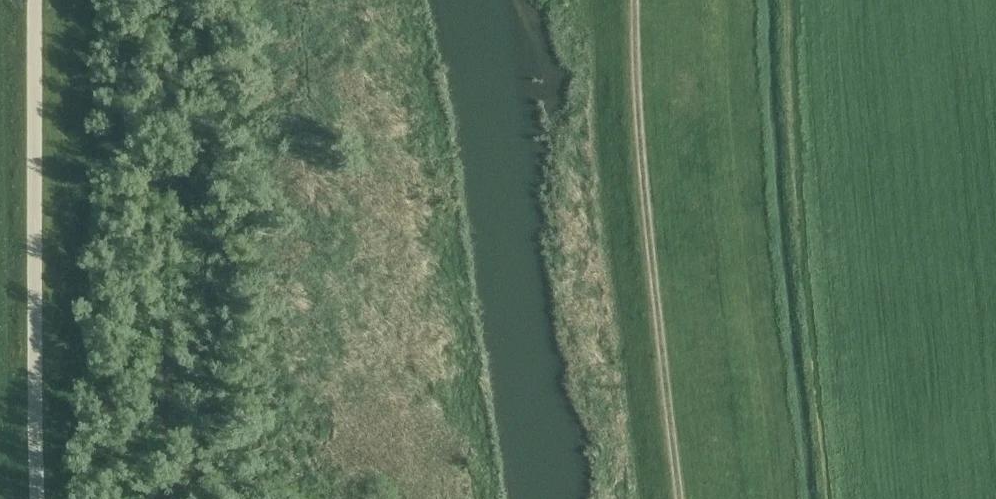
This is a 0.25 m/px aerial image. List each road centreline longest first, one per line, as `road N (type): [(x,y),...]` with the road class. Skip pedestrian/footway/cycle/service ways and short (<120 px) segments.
road 1 (track): [(639,0),(636,64),(681,498)]
road 2 (unclassified): [(37,498),(34,0)]

